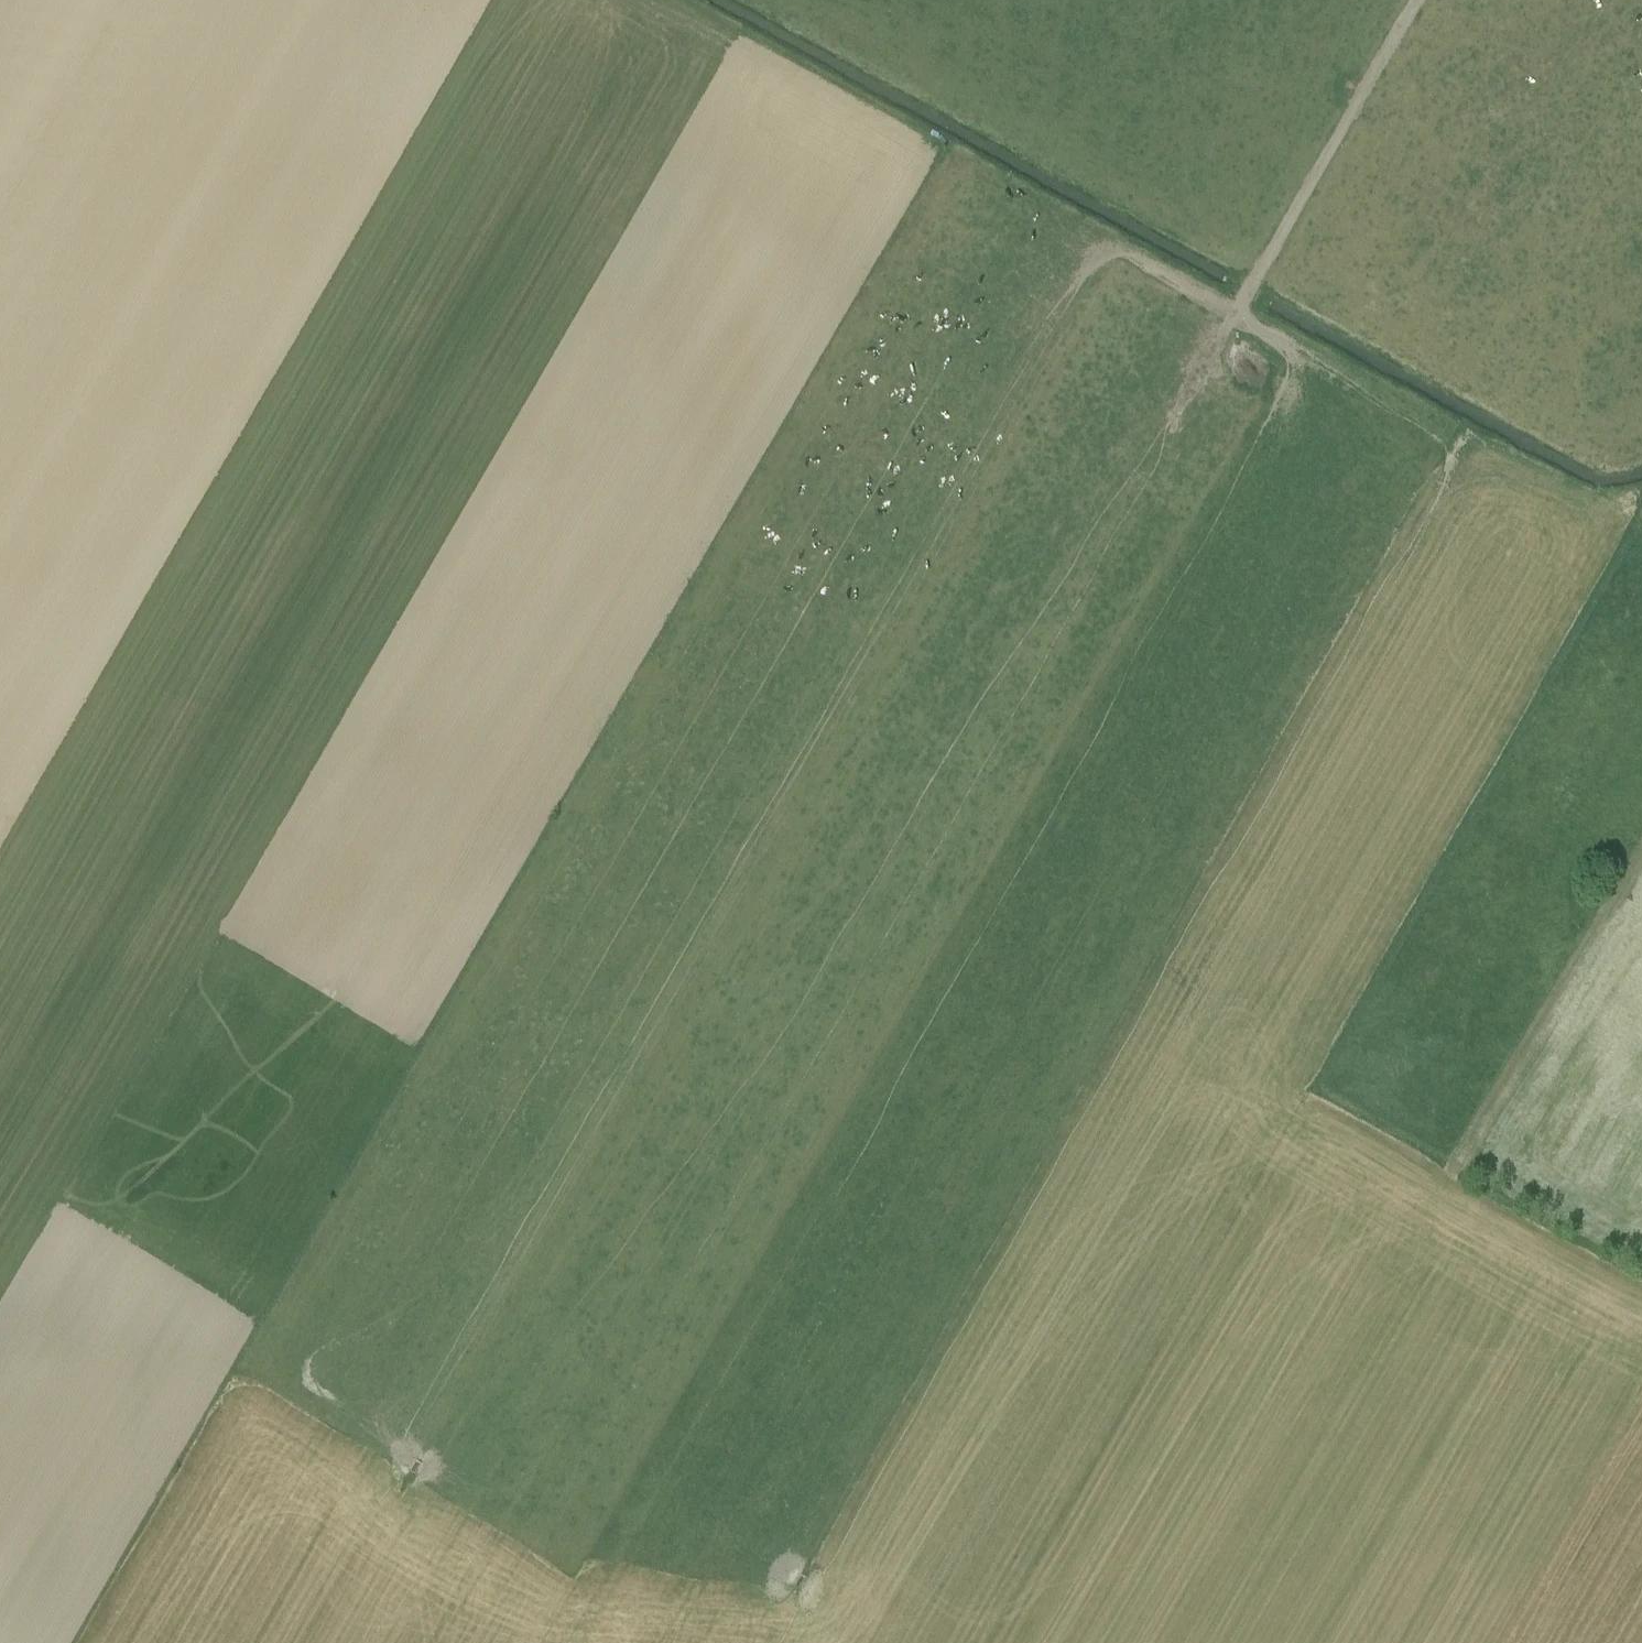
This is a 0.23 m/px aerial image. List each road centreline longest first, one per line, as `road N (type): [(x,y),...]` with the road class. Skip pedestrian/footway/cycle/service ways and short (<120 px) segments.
road 1 (track): [(1176,410),(1417,0)]
road 2 (track): [(730,48),(620,0)]

